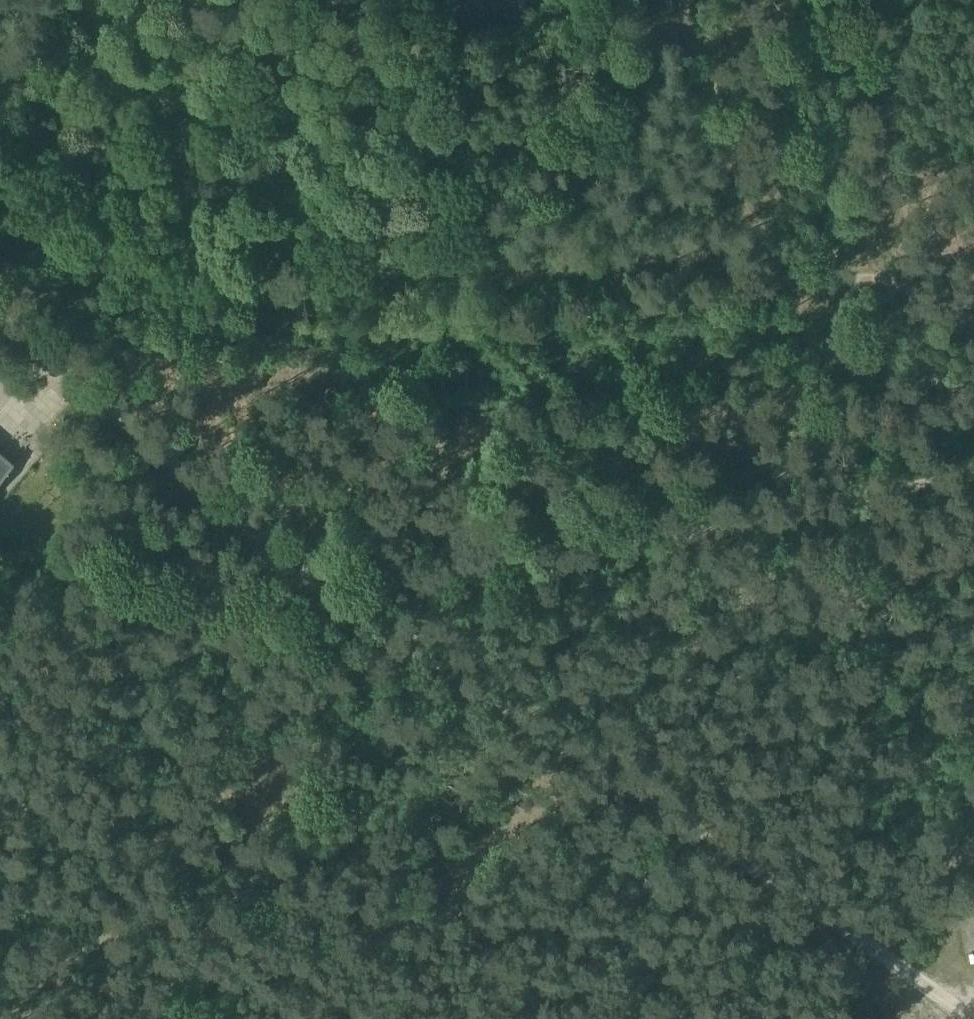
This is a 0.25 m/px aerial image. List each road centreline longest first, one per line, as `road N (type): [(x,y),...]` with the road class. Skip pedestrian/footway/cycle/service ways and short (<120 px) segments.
road 1 (track): [(75,0),(263,218),(325,263),(584,273),(703,249),(742,252),(801,286),(829,291),(888,281),(952,304),(973,323)]
road 2 (track): [(908,976),(547,749),(363,624),(335,594)]
road 3 (track): [(547,749),(413,867),(371,887),(120,907),(89,919),(0,994)]
road 4 (unclassified): [(335,594),(0,307)]
road 5 (track): [(829,291),(803,332),(798,361),(821,431),(822,503)]

